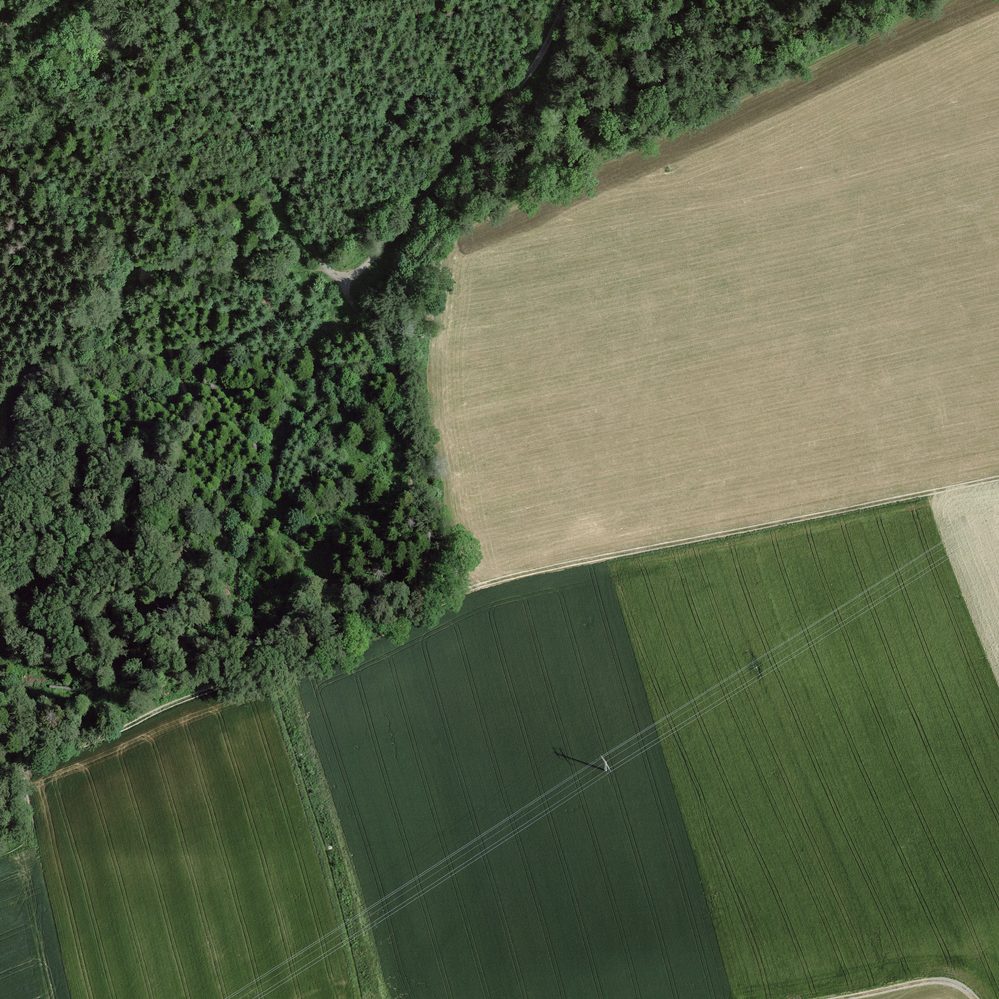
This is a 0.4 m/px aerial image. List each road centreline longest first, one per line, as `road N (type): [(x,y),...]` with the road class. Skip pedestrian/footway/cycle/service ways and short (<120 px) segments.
road 1 (track): [(452,594),(998,476)]
road 2 (track): [(148,247),(164,276),(172,329),(277,668)]
road 3 (track): [(344,285),(400,384),(452,594)]
road 4 (track): [(0,787),(277,668)]
road 5 (track): [(570,0),(530,74),(416,206)]
road 6 (track): [(344,285),(301,238),(232,82)]
road 7 (track): [(277,668),(452,594)]
road 8 (track): [(323,267),(148,247)]
road 9 (track): [(977,998),(932,980),(840,998)]

